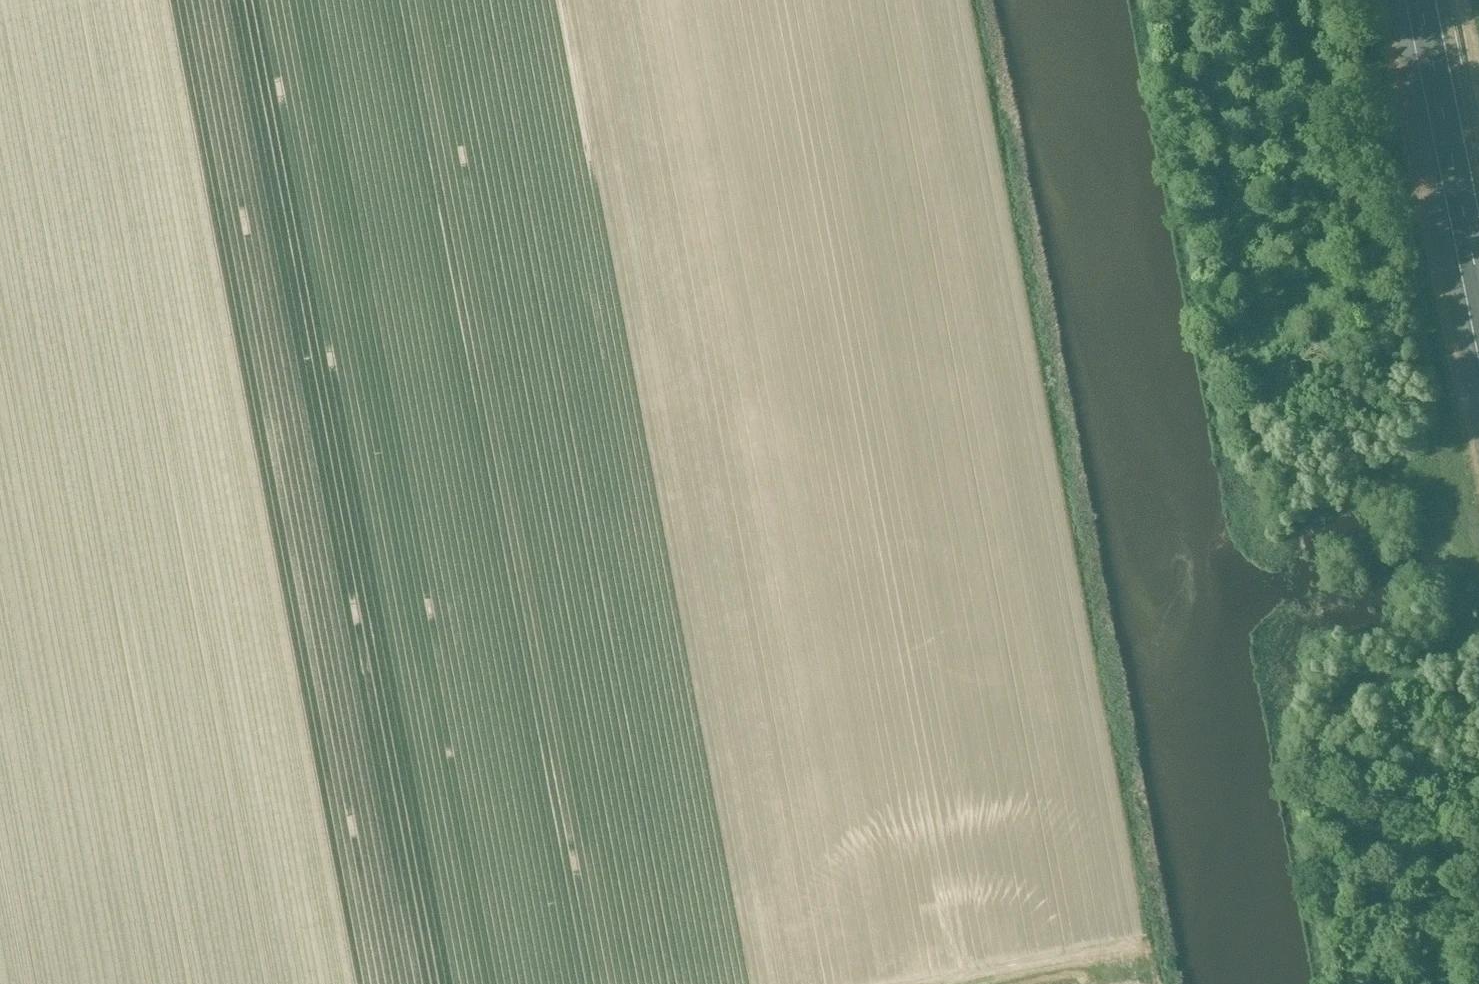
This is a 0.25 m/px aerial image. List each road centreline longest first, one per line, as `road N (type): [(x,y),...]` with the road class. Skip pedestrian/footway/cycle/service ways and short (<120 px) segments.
road 1 (motorway): [(1420,0),(1478,292)]

